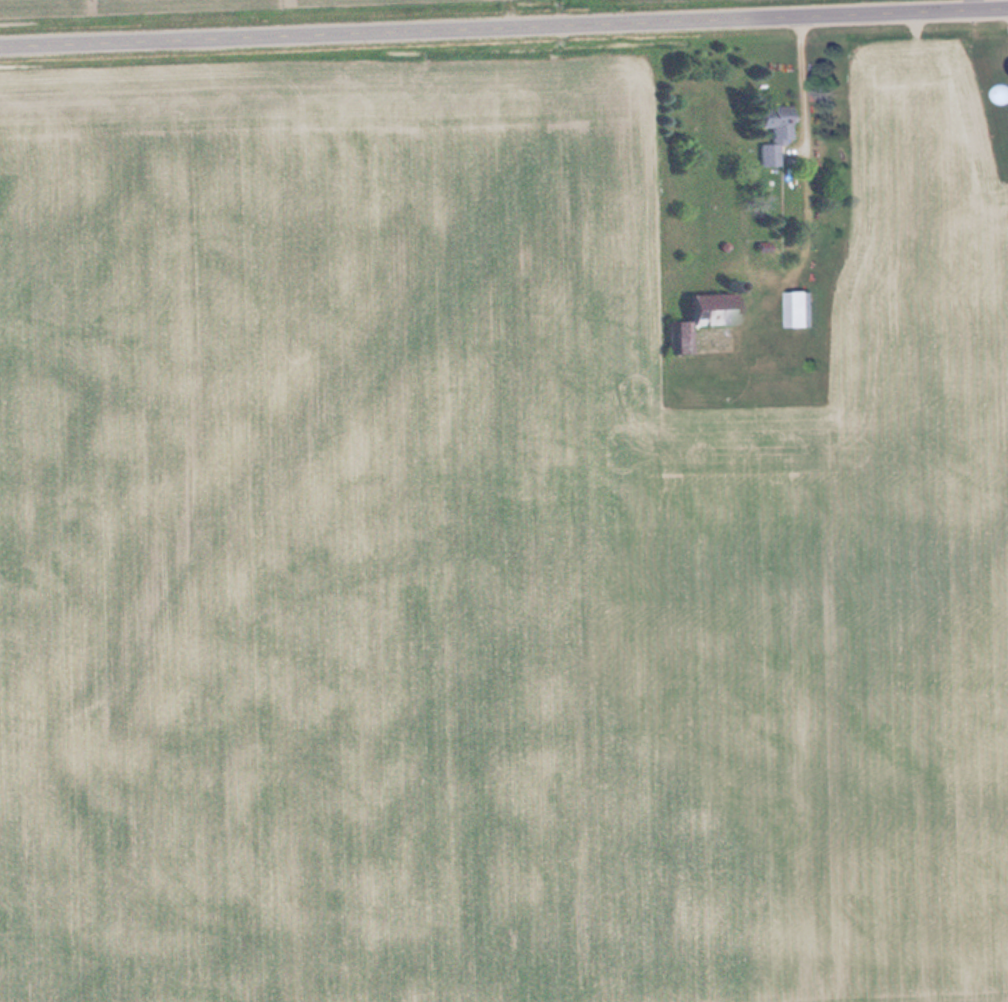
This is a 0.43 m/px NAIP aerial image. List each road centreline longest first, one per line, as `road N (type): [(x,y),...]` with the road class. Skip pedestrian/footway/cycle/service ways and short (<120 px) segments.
road 1 (secondary): [(1007,5),(0,45)]

